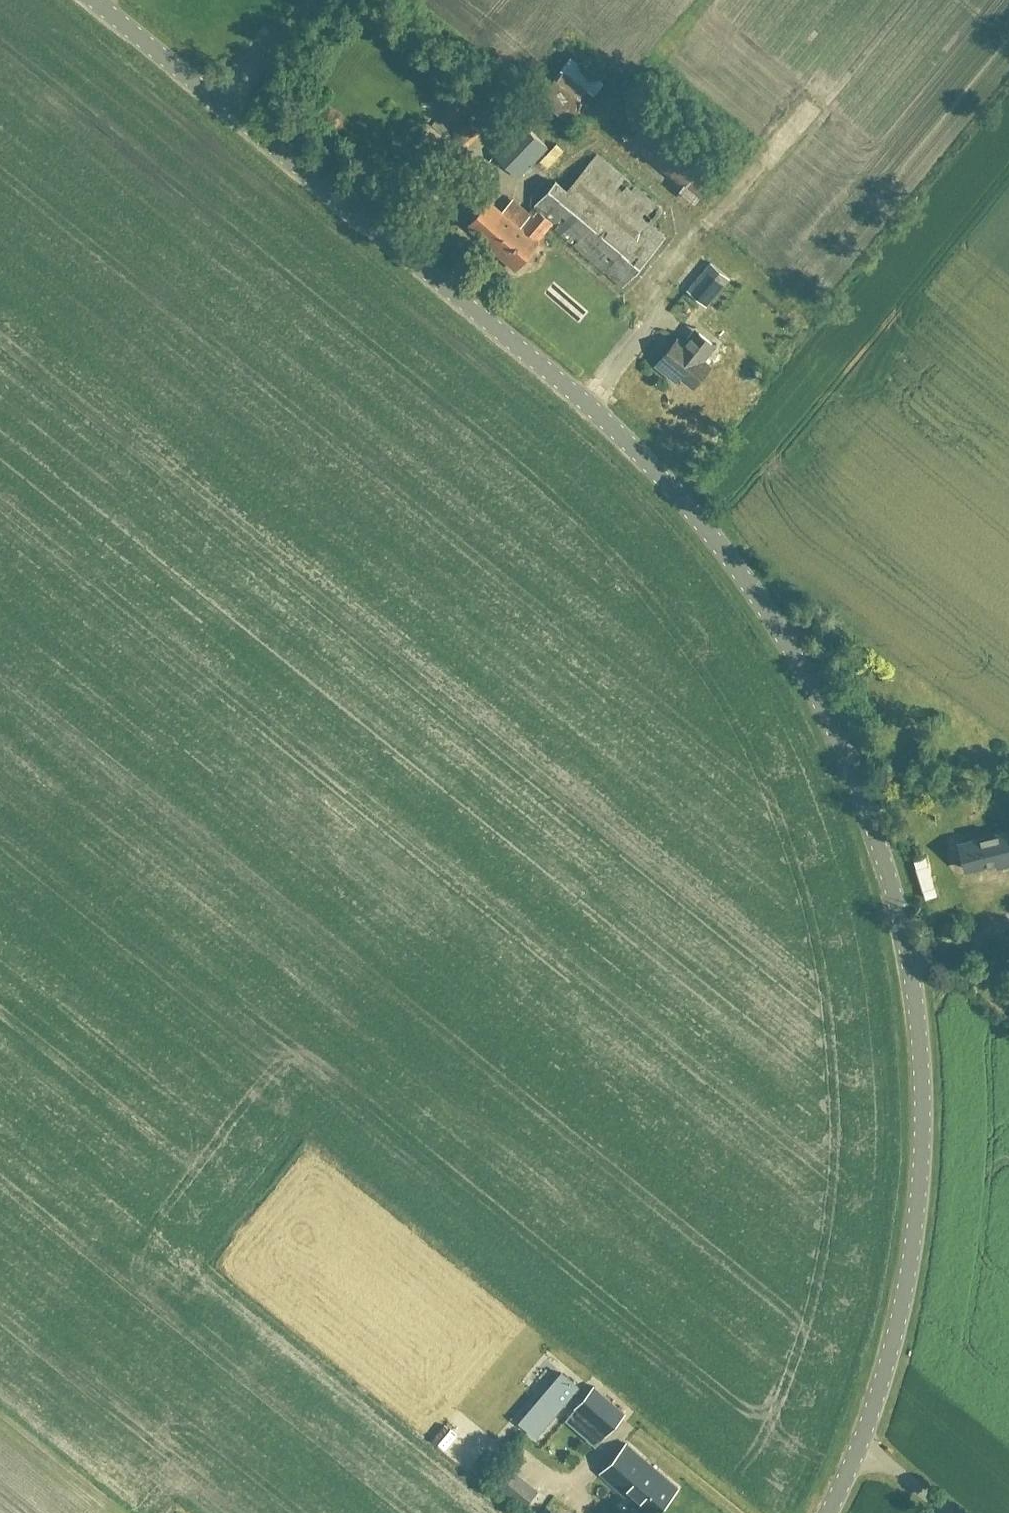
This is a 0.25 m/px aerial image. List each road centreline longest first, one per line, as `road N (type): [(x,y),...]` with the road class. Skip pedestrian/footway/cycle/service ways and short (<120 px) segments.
road 1 (tertiary): [(829,1512),(859,1455),(917,1233),(924,1098),(914,978),(889,856),(843,742),(783,635),(655,469),(97,0)]

